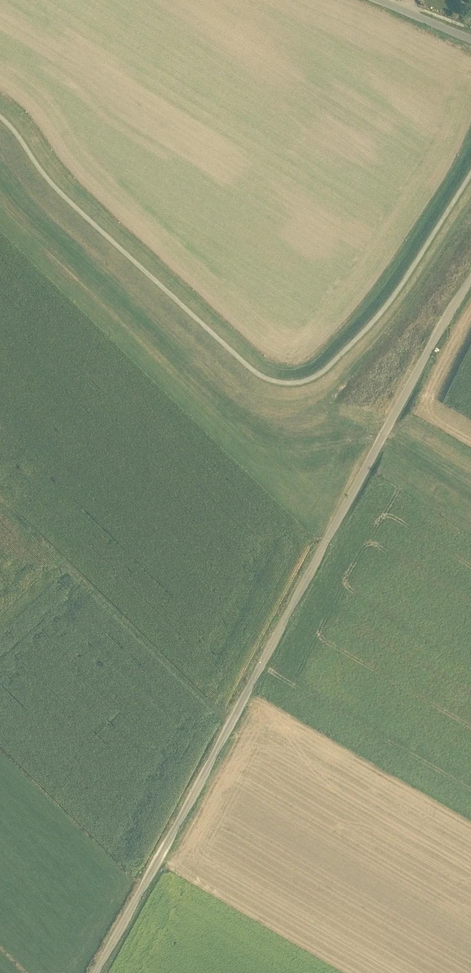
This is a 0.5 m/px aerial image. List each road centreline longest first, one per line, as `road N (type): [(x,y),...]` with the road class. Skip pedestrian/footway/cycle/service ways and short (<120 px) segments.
road 1 (unclassified): [(97,972),(470,284)]

